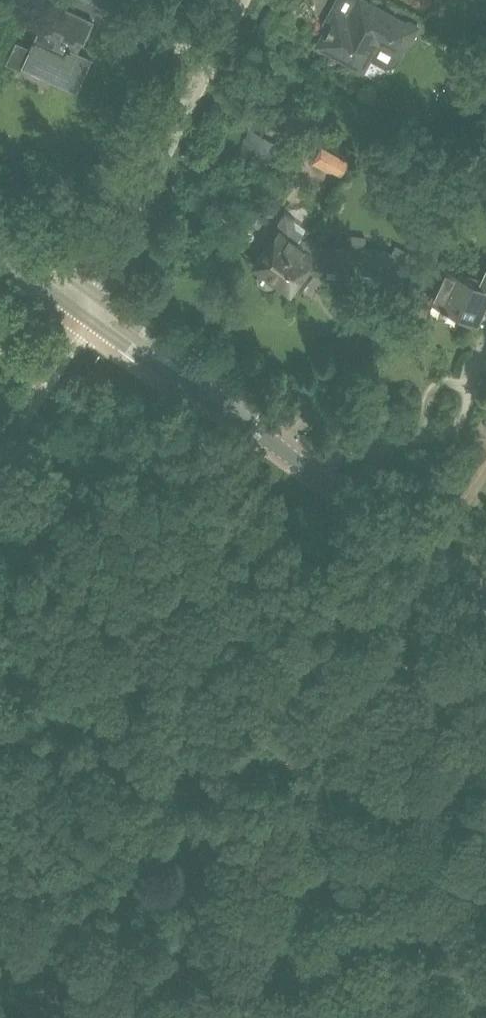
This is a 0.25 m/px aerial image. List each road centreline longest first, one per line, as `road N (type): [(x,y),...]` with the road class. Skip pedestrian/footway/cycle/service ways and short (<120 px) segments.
road 1 (track): [(475,1017),(288,849),(0,630)]
road 2 (primary): [(485,597),(207,392)]
road 3 (residential): [(93,293),(240,0)]
road 4 (primary): [(207,392),(93,293)]
road 5 (primary): [(81,315),(207,392)]

